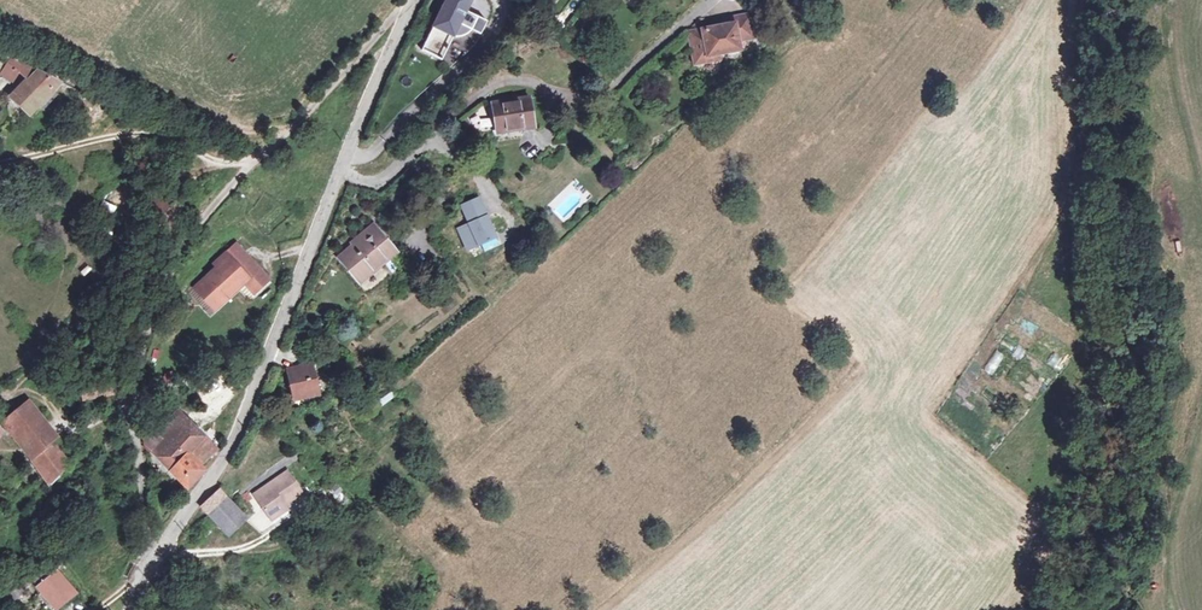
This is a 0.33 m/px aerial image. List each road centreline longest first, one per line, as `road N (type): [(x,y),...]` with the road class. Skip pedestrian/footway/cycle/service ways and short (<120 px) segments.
road 1 (unclassified): [(413,0),(226,455),(129,609)]

